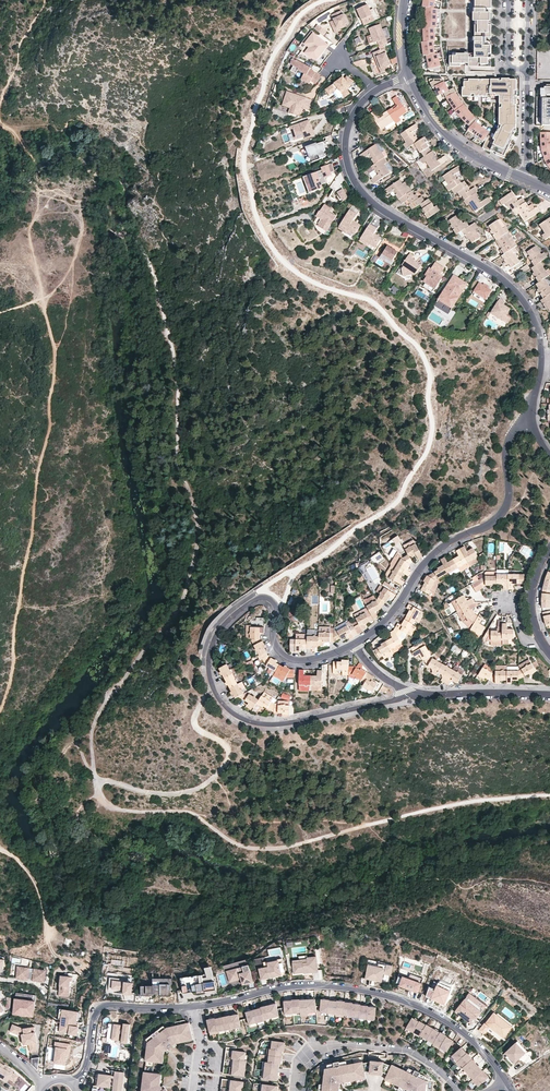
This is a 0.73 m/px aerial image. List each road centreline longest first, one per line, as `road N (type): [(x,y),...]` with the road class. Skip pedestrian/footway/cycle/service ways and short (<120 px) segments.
road 1 (track): [(30,228),(55,370),(13,667),(0,709)]
road 2 (residential): [(355,645),(330,658),(288,660),(273,639),(278,604),(262,596),(221,628),(209,672),(223,703),(257,723),(294,722),(411,692)]
road 3 (residential): [(378,90),(349,127),(358,188),(387,213),(498,275),(529,307),(543,360),(534,417)]
road 4 (residential): [(507,1080),(459,1030),(374,993),(296,986),(193,1007)]
road 5 (residential): [(534,417),(508,447),(504,512),(433,556),(390,618),(355,645)]
road 6 (residential): [(294,1090),(297,1063),(333,1045),(408,1049),(456,1085)]
road 7 (residential): [(193,1007),(101,1006),(87,1062),(72,1085)]
road 8 (residential): [(522,177),(461,146),(410,76)]
road 9 (residential): [(411,692),(549,696)]

